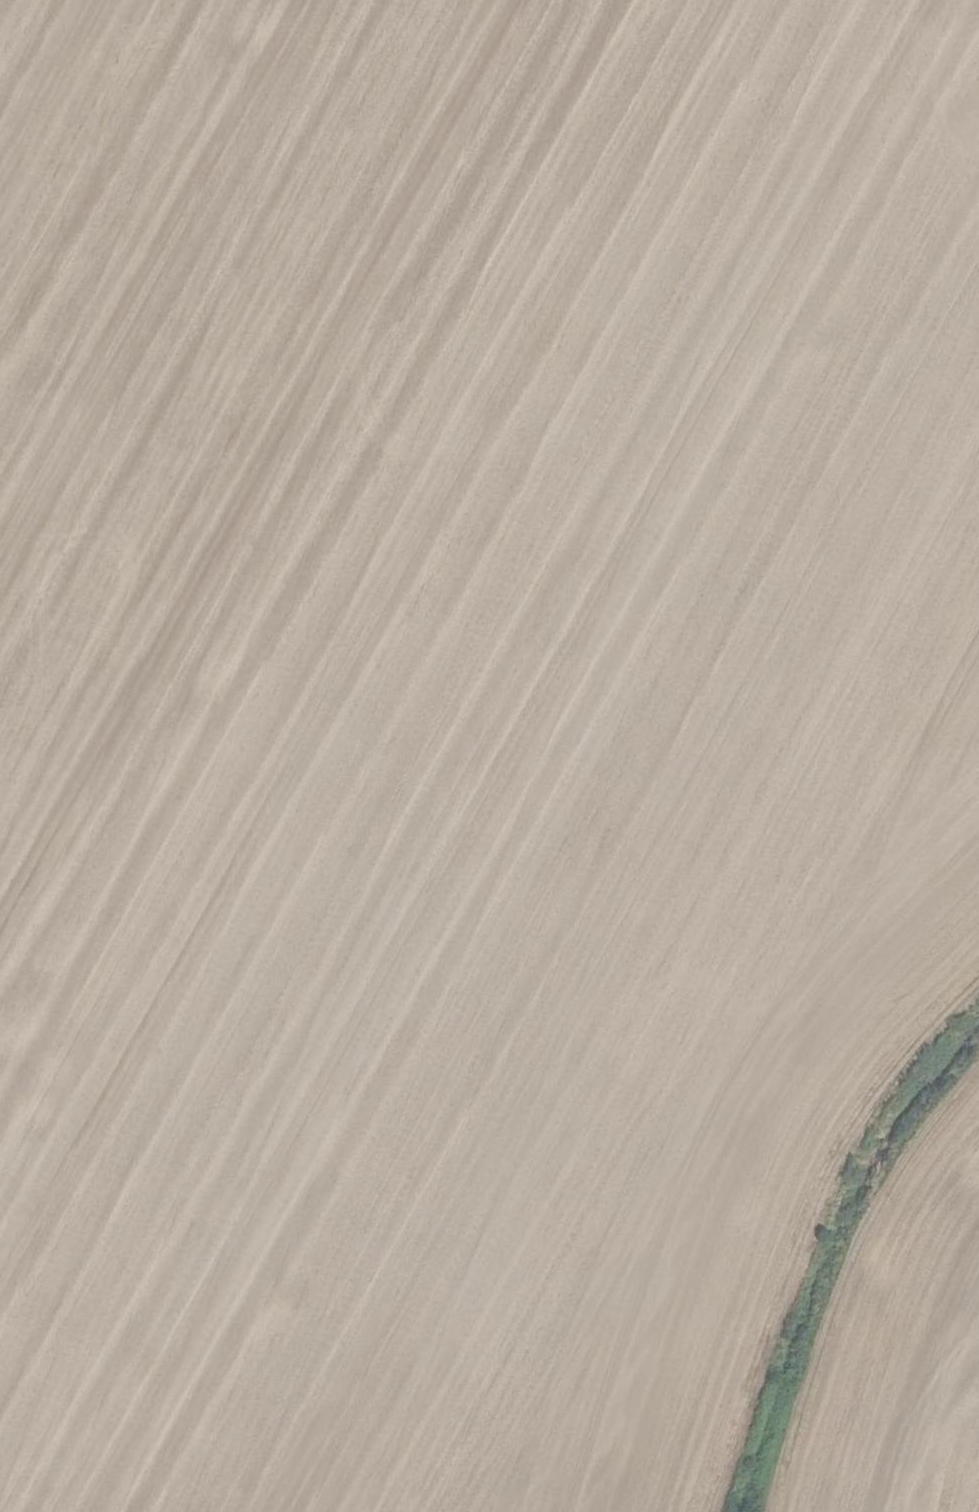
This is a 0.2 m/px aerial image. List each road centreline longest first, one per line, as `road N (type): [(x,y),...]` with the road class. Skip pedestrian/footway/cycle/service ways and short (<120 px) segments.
road 1 (track): [(712,1511),(788,1297),(858,1145),(978,1011)]

